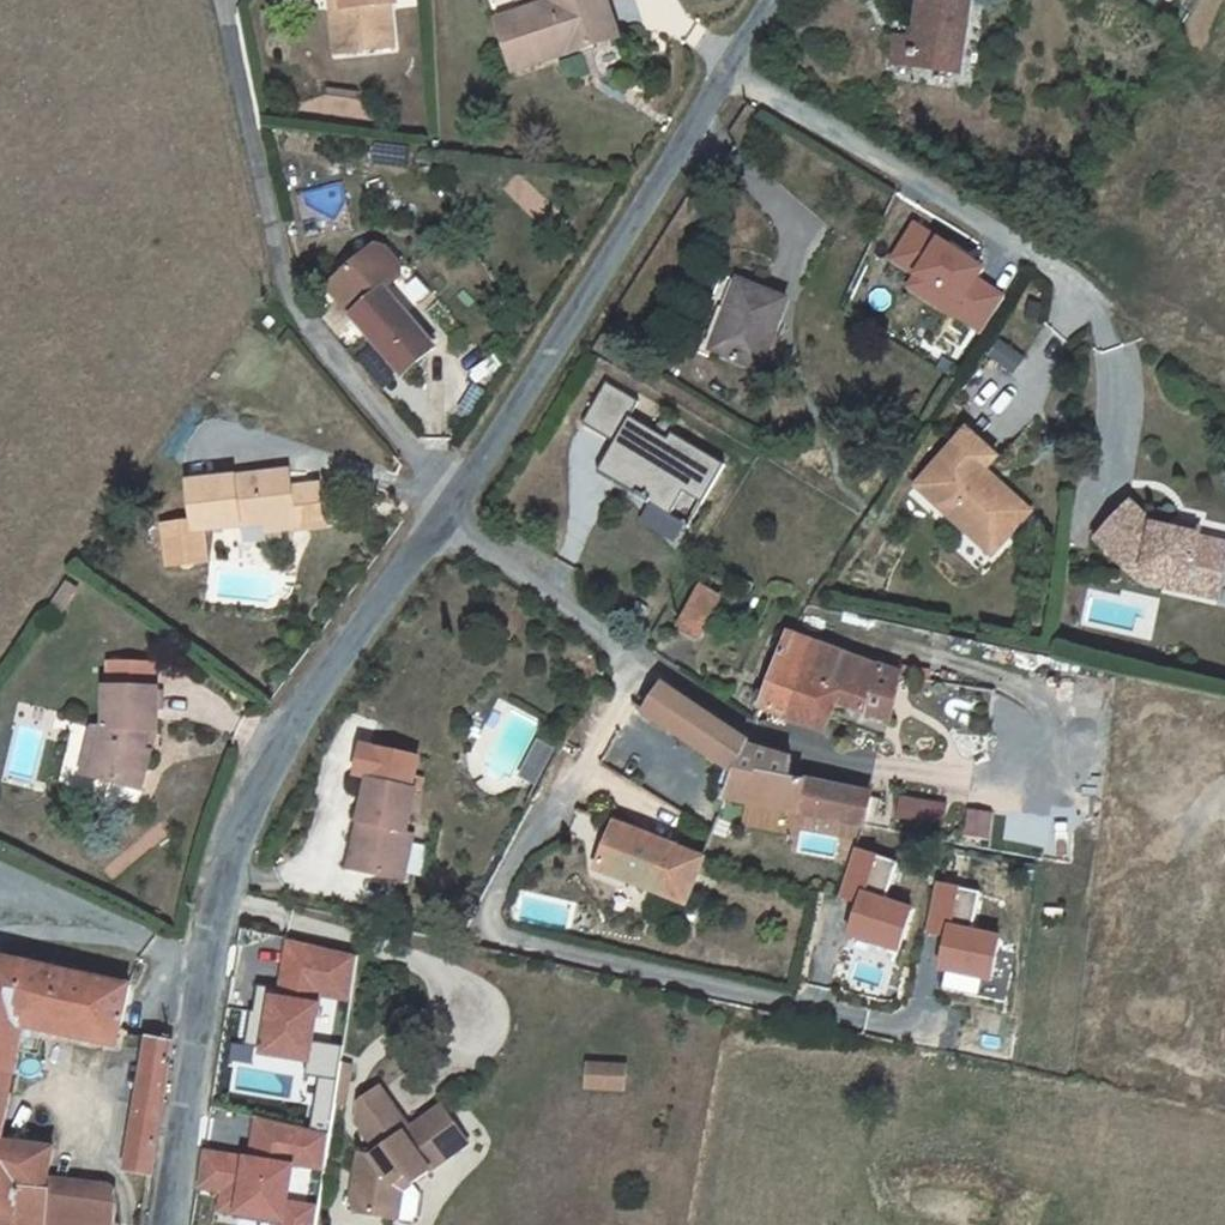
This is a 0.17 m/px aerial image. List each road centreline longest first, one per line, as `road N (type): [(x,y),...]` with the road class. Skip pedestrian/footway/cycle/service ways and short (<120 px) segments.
road 1 (unclassified): [(770,0),(446,507),(270,761),(222,867),(164,1224)]

